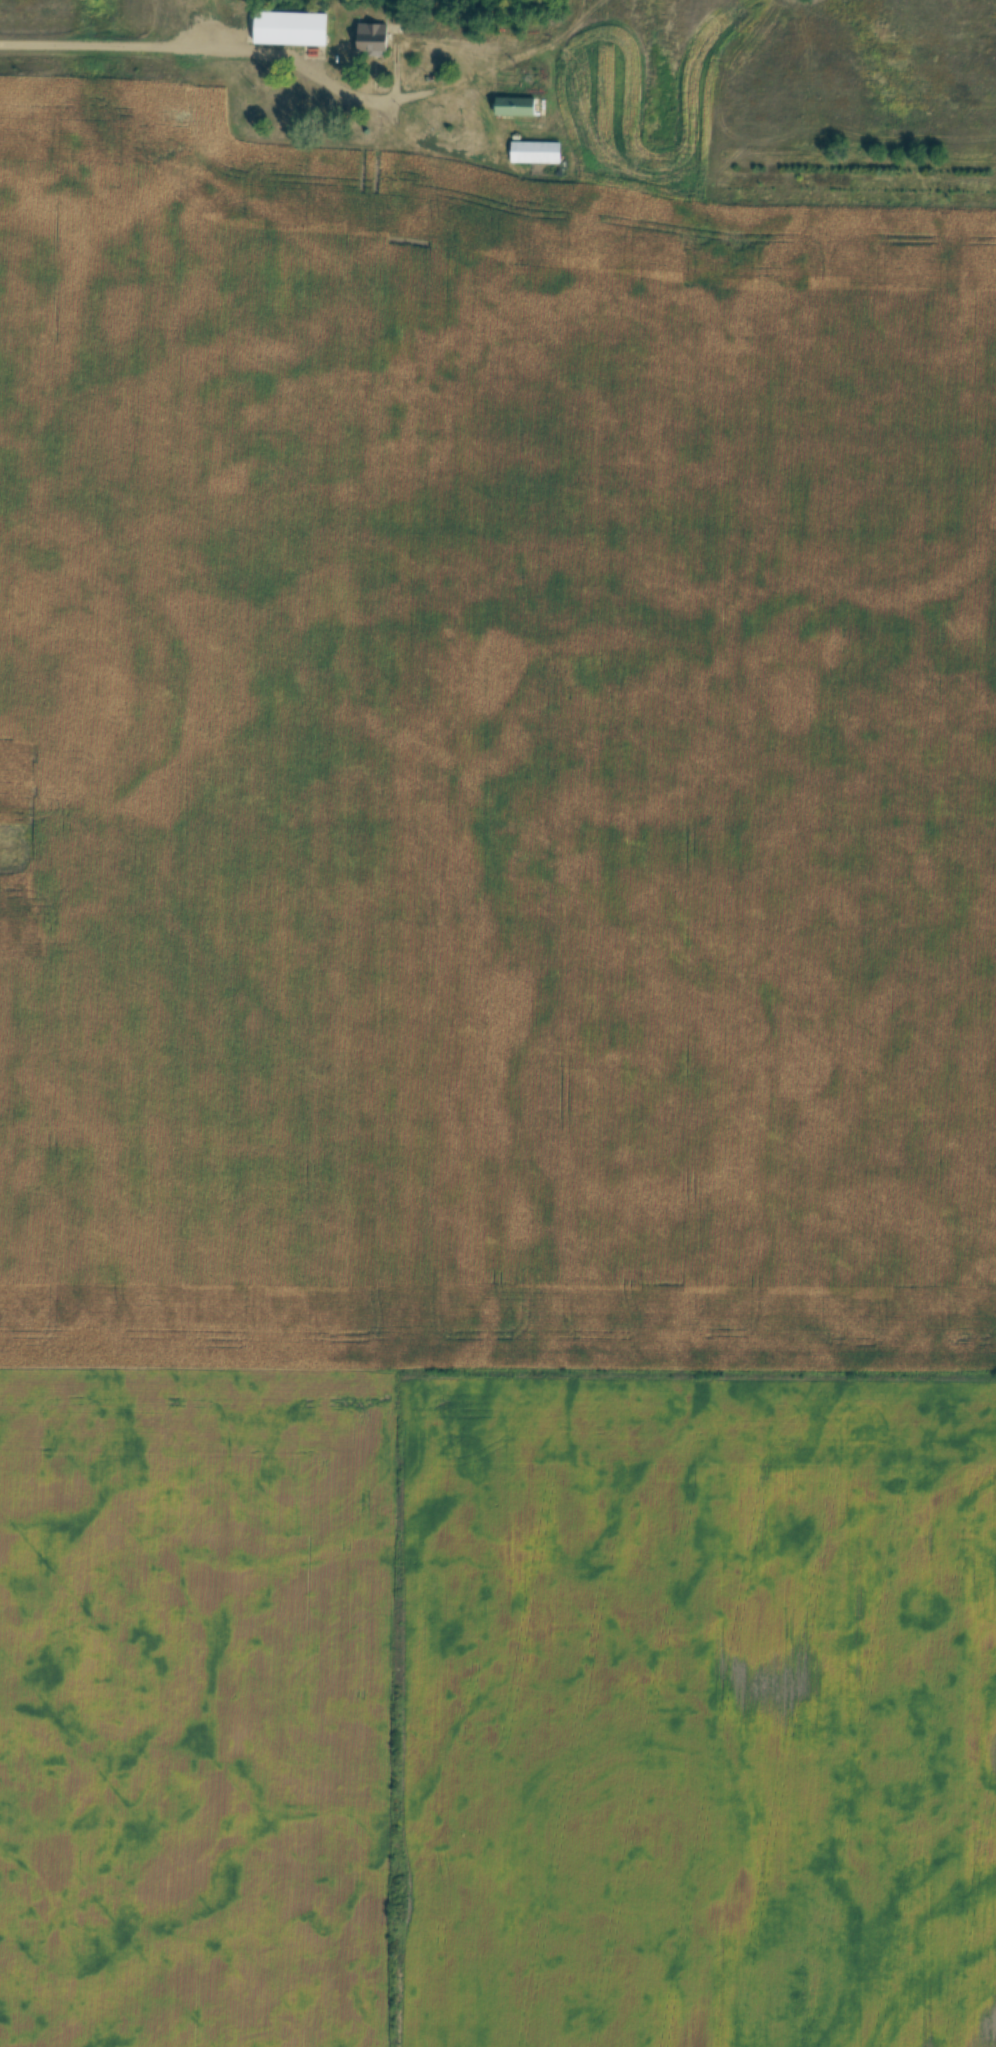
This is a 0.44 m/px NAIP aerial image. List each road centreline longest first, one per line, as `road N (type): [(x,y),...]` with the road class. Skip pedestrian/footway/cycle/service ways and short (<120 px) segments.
road 1 (residential): [(0,39),(317,46),(321,73),(334,83),(398,93),(563,28),(583,0)]

